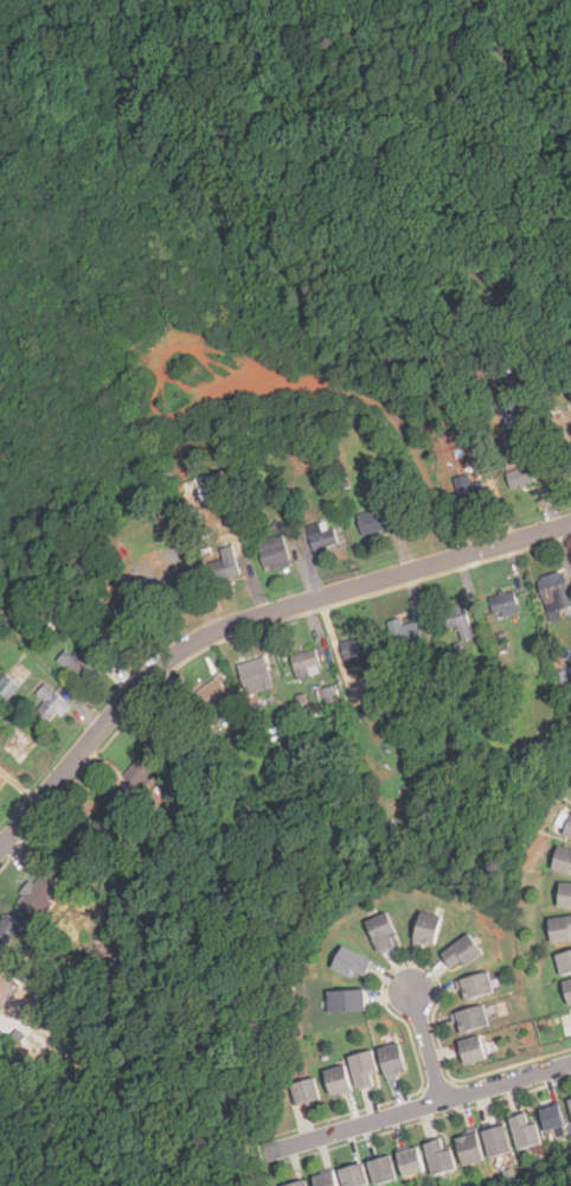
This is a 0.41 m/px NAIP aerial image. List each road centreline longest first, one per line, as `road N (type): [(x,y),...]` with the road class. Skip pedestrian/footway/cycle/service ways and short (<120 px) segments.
road 1 (residential): [(570,524),(208,635),(126,701),(0,850)]
road 2 (residential): [(570,1065),(268,1153)]

